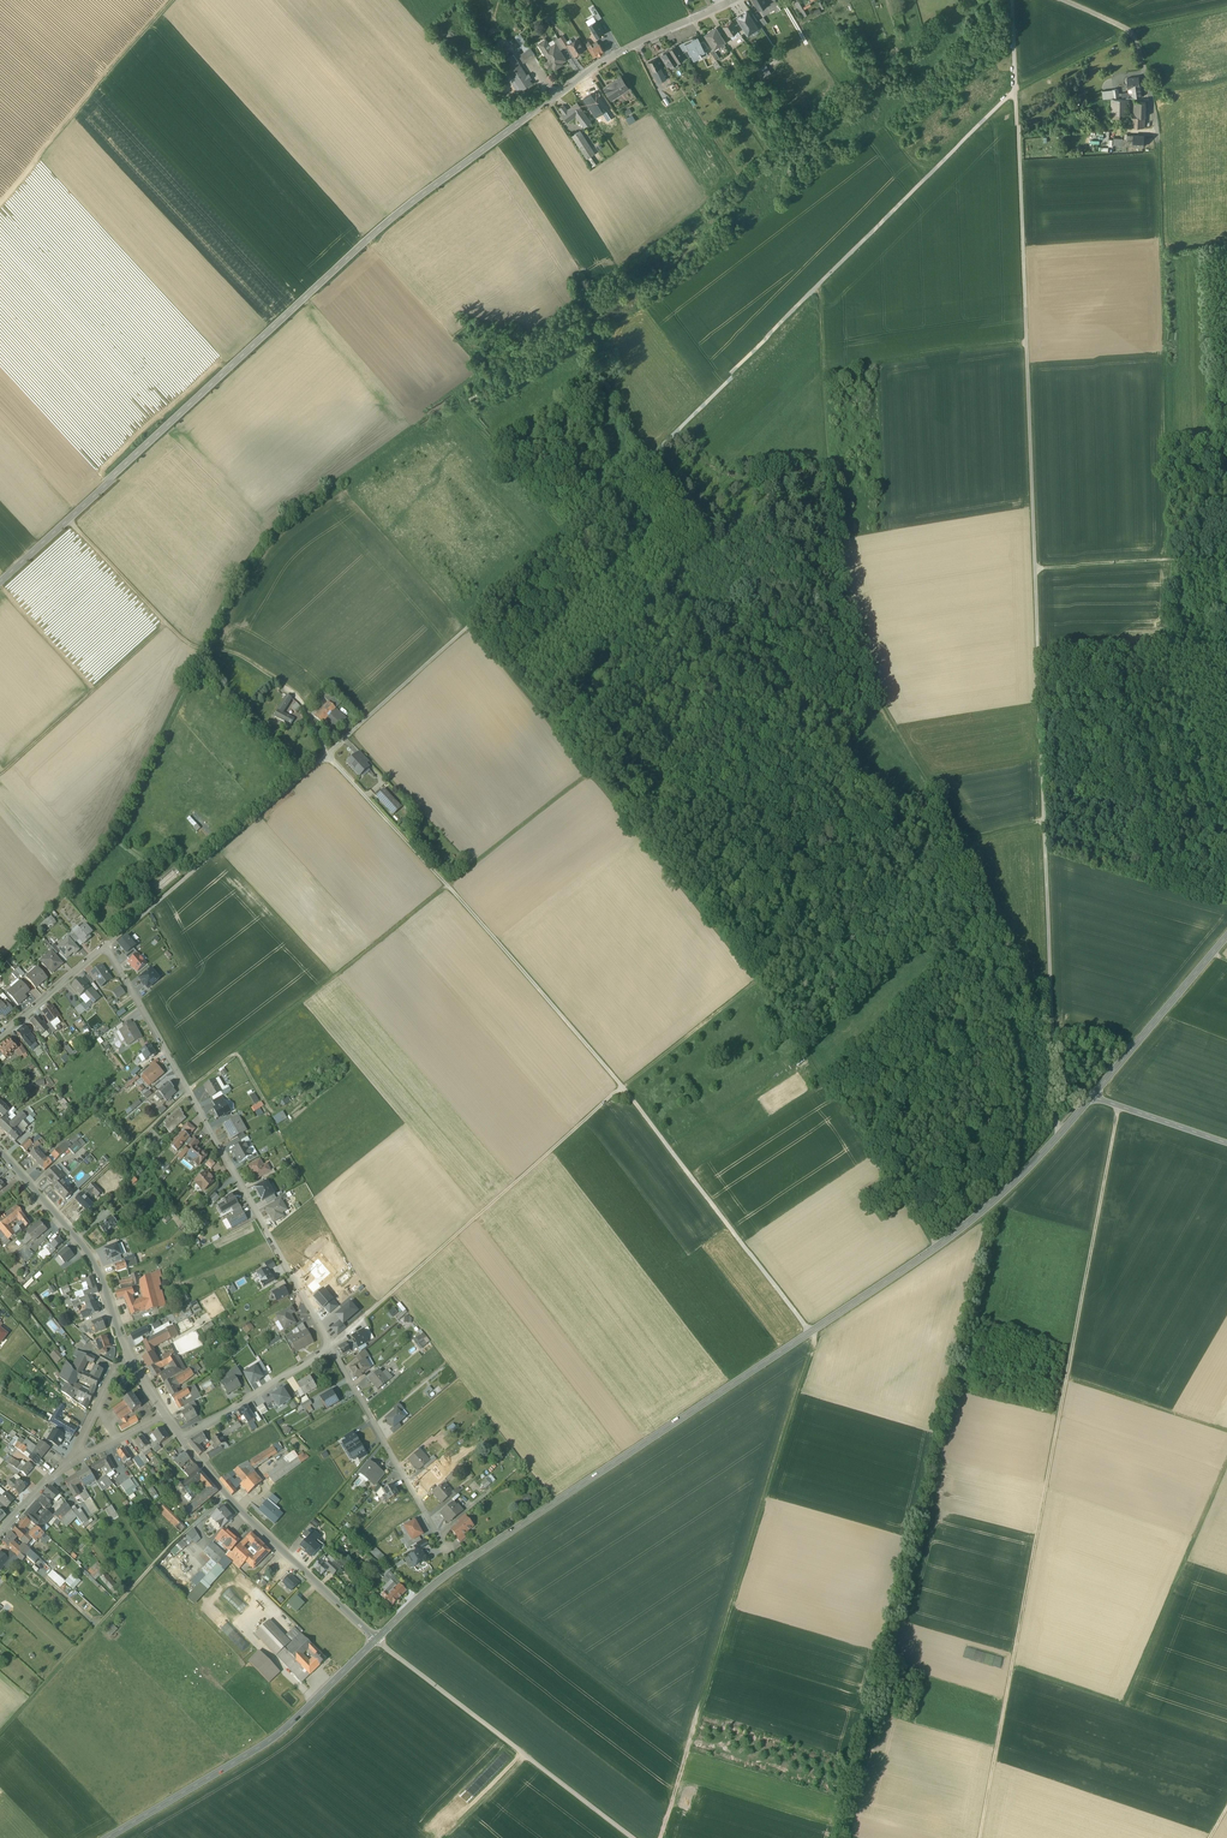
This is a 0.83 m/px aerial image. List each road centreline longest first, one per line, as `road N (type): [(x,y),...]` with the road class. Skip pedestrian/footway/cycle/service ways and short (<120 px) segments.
road 1 (track): [(327,753),(729,385),(1016,92)]
road 2 (secondary): [(1090,1096),(1024,1174),(938,1246),(440,1581),(376,1641)]
road 3 (track): [(468,625),(747,962),(938,1246)]
road 4 (track): [(980,1837),(1118,1106)]
road 5 (residential): [(0,581),(387,224),(533,115)]
road 6 (track): [(810,1332),(636,1101),(387,818)]
road 7 (track): [(1048,825),(966,834),(885,704),(854,615),(839,537),(821,294)]
road 8 (residential): [(0,1036),(105,945),(330,1346)]
road 9 (track): [(1062,1132),(1055,1117),(1034,566)]
road 10 (track): [(813,1330),(660,1837)]
road 11 (track): [(1034,566),(1016,92)]
road 12 (track): [(1159,163),(1173,559)]
road 13 (track): [(1226,1473),(1129,1706),(1012,1665)]
road 14 (secondary): [(114,1837),(289,1729),(376,1641)]
road 15 (track): [(622,1088),(391,1293)]
road 16 (residential): [(376,1641),(253,1525),(179,1439)]
road 17 (track): [(444,882),(231,1056)]
road 18 (track): [(174,0),(0,201)]
road 19 (residential): [(126,1354),(90,1257),(0,1152)]
road 20 (unclassified): [(533,115),(611,62),(741,0)]
road 21 (residential): [(330,1346),(446,1551)]
road 22 (track): [(0,1735),(151,1568)]
road 23 (track): [(166,622),(0,773)]
road 24 (secondary): [(1226,934),(1090,1096)]
road 25 (track): [(828,373),(1026,342)]
road 26 (track): [(1226,559),(1034,566)]
road 27 (track): [(591,769),(447,885)]
road 28 (track): [(622,1088),(751,984),(754,972)]
road 29 (residential): [(330,1346),(179,1439)]
road 30 (track): [(574,529),(457,400)]
road 31 (track): [(1067,1378),(1226,1434)]
road 32 (track): [(292,692),(242,656),(190,644),(166,622)]
road 33 (unclassified): [(1226,1143),(1090,1096)]
road 34 (track): [(166,622),(68,519)]
road 35 (track): [(1016,92),(1131,36)]
road 36 (track): [(272,1111),(238,1055),(186,1089)]
road 37 (residential): [(126,1354),(73,1460)]

